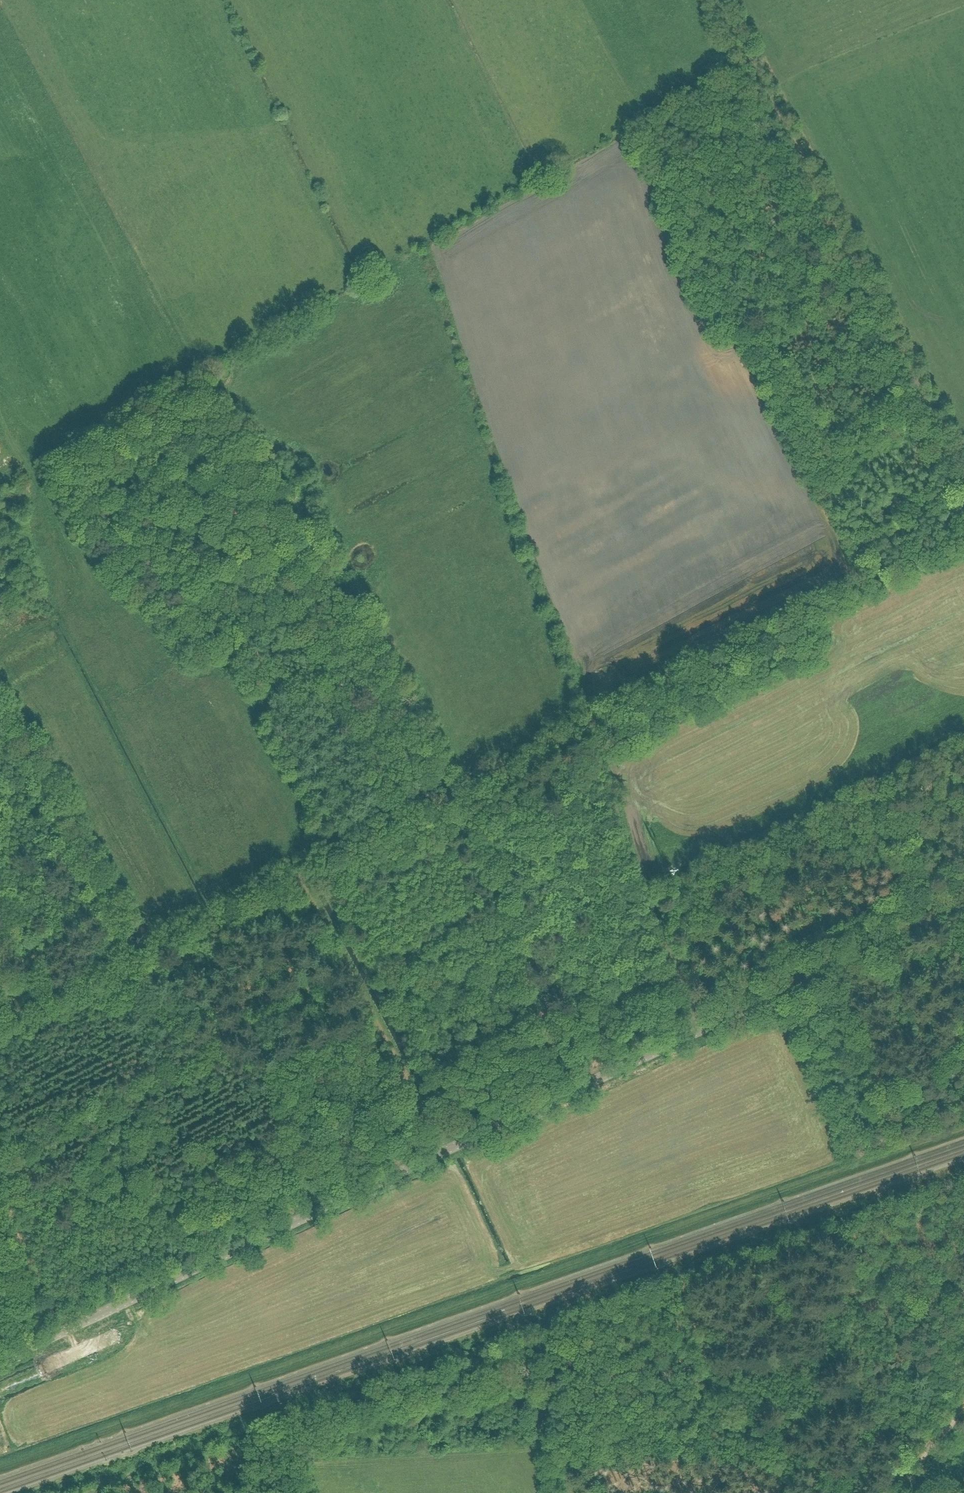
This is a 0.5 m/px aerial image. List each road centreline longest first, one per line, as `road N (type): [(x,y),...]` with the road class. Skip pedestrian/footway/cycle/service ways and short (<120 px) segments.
road 1 (tertiary): [(0,1361),(963,907)]
road 2 (track): [(963,469),(719,0)]
road 3 (track): [(588,732),(634,826),(701,1031)]
road 4 (track): [(306,875),(446,1151)]

